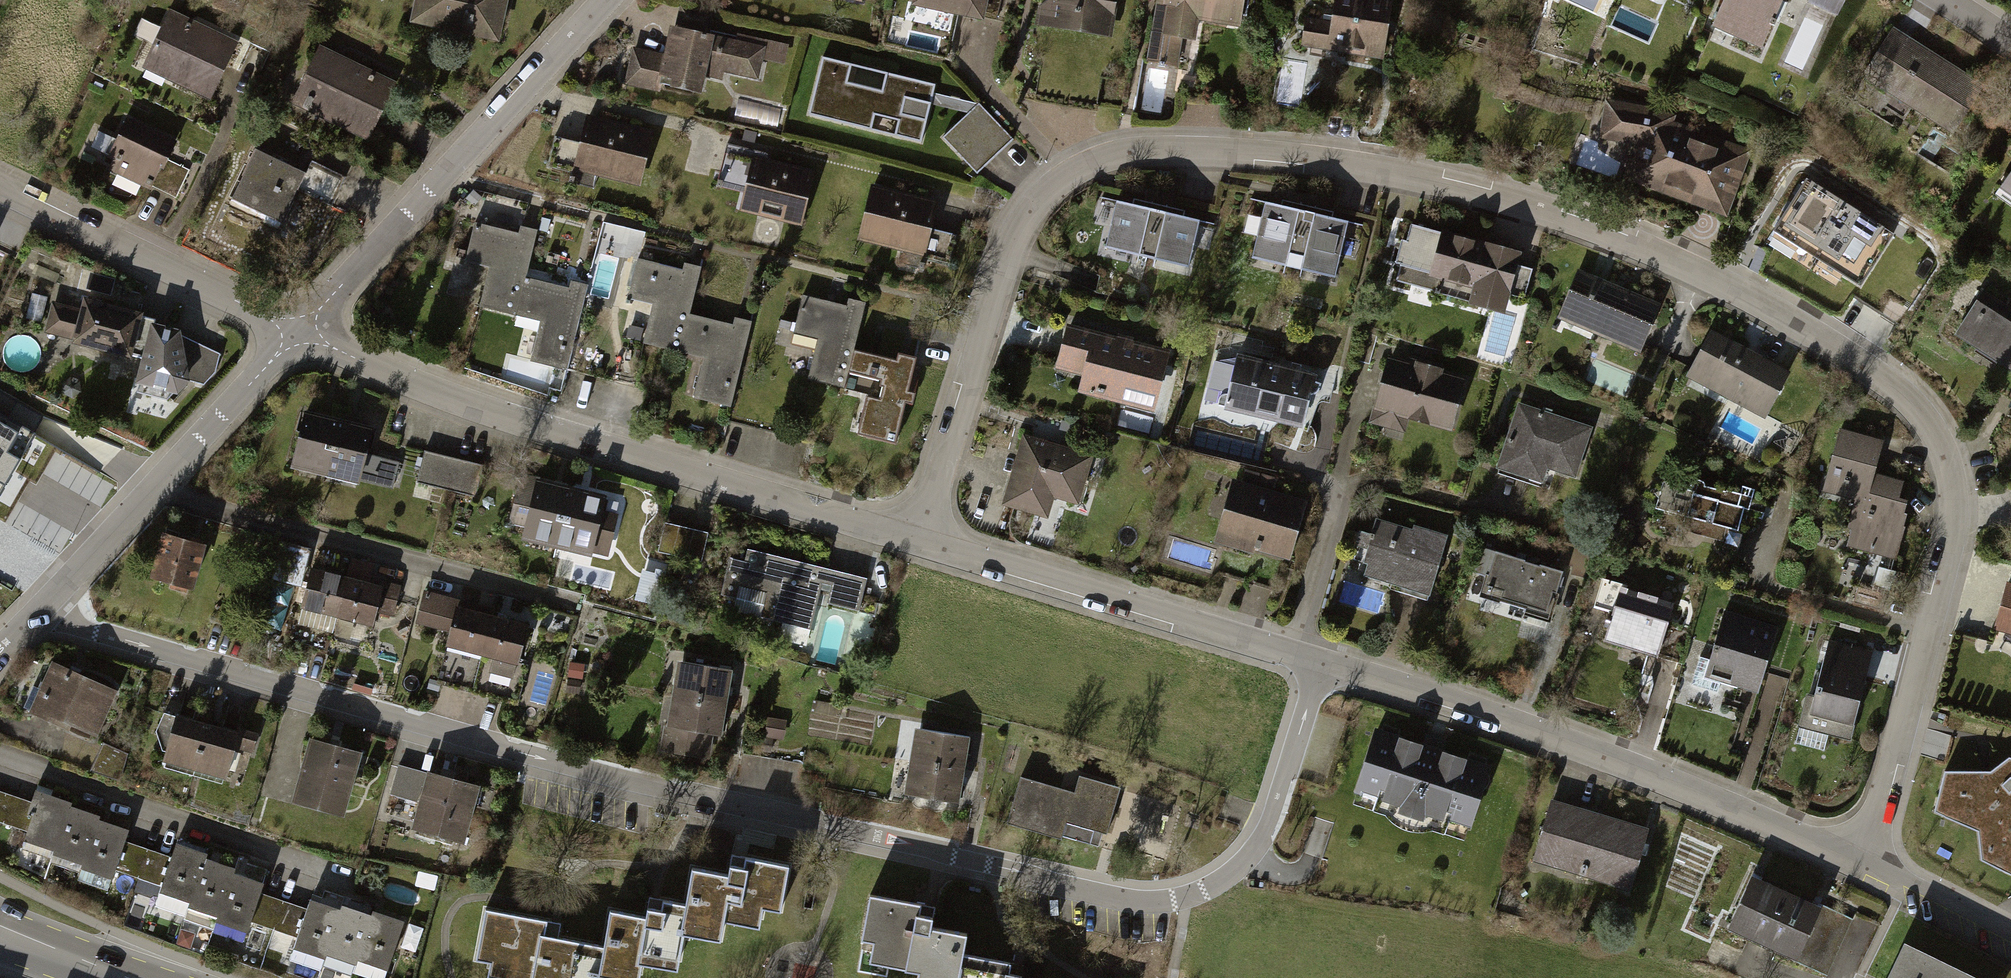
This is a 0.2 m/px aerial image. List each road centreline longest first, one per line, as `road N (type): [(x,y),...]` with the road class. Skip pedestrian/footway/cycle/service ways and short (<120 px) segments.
road 1 (residential): [(1866,869),(1960,542),(1959,462),(1943,424),(1897,374),(1741,293),(1531,213),(1404,180),(1276,160),(1139,149),(1075,167),(1025,210),(1015,229),(936,459),(920,535)]
road 2 (residential): [(33,614),(572,771),(1125,893),(1189,889),(1243,852),(1266,819),(1318,660)]
road 3 (residential): [(298,335),(446,395),(920,535)]
road 4 (residential): [(1318,660),(1642,767),(1866,869)]
road 5 (residential): [(610,0),(298,335)]
road 6 (residential): [(920,535),(1025,561),(1318,660)]
road 7 (residential): [(298,335),(33,614)]
road 8 (residential): [(0,187),(298,335)]
road 9 (residential): [(1866,869),(2010,943)]
road 10 (secondary): [(127,977),(1,935)]

